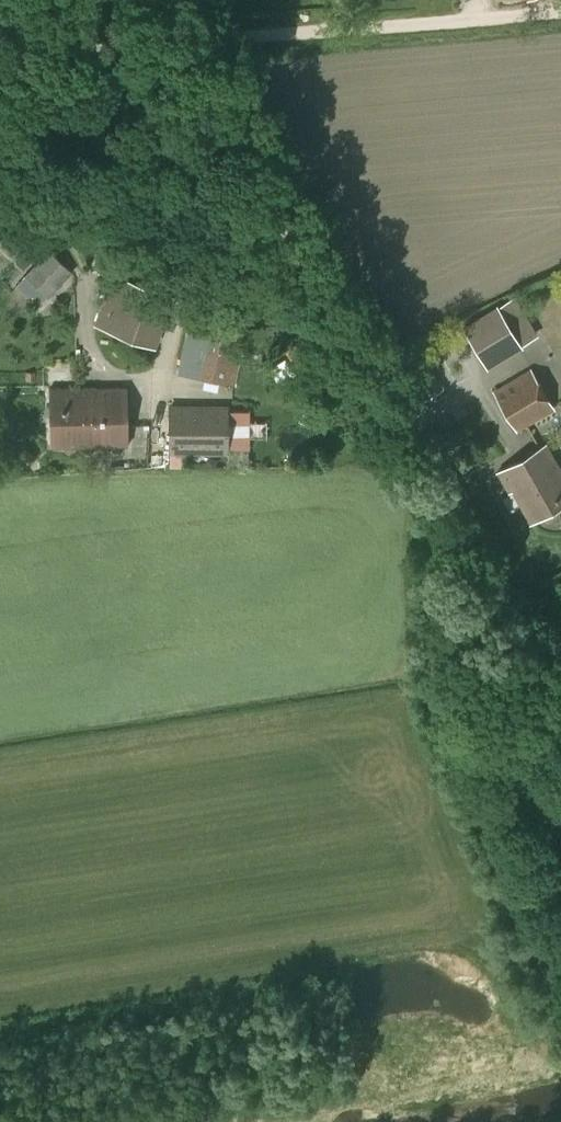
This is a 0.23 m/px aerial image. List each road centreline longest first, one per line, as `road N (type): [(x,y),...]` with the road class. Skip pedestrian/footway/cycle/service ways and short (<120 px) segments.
road 1 (track): [(560,999),(436,688),(440,470),(303,265),(225,120),(197,39)]
road 2 (track): [(197,39),(560,12)]
road 3 (track): [(440,470),(549,661),(553,682),(537,733),(540,798)]
road 4 (track): [(0,54),(197,39)]

